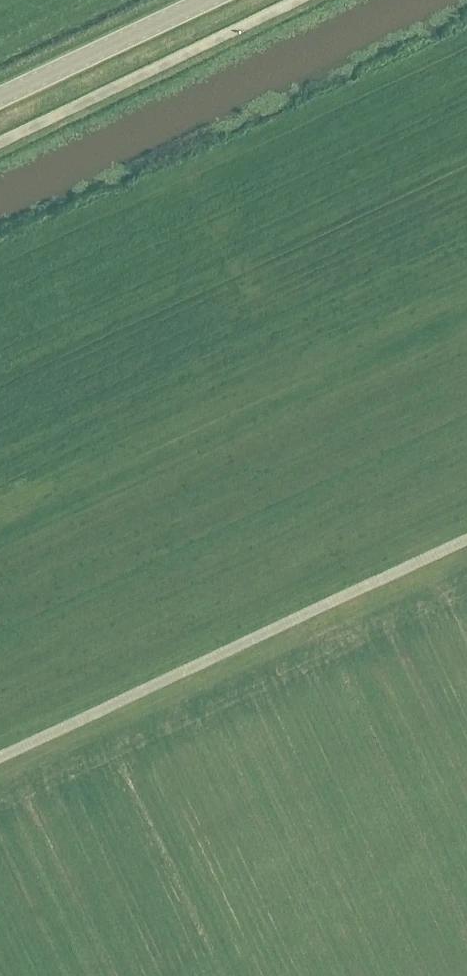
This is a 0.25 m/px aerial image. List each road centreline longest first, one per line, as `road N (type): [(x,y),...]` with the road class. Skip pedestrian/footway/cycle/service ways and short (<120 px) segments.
road 1 (track): [(466,536),(0,752)]
road 2 (tertiary): [(0,95),(204,0)]

